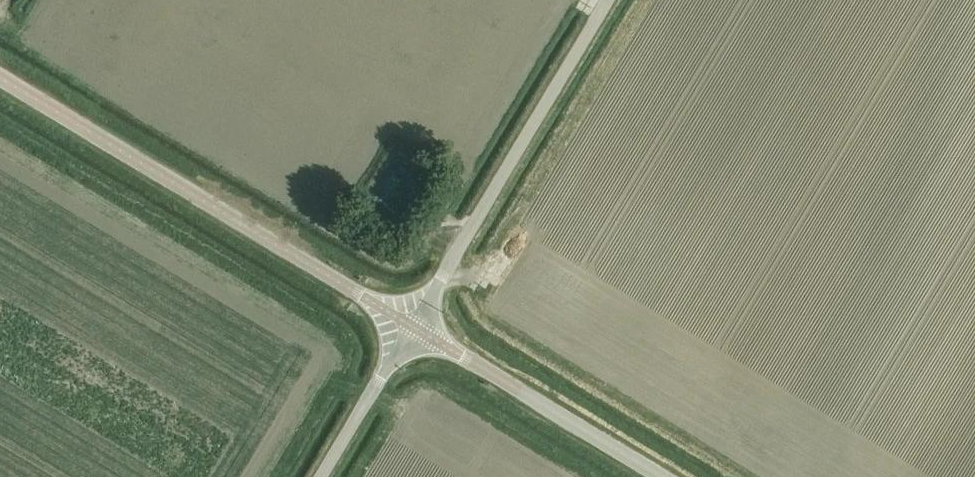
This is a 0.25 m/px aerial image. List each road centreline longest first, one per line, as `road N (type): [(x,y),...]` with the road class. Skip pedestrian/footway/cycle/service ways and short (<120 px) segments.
road 1 (unclassified): [(413,324),(0,76)]
road 2 (unclassified): [(413,324),(612,0)]
road 3 (unclassified): [(670,476),(413,324)]
road 4 (unclassified): [(320,476),(413,324)]

